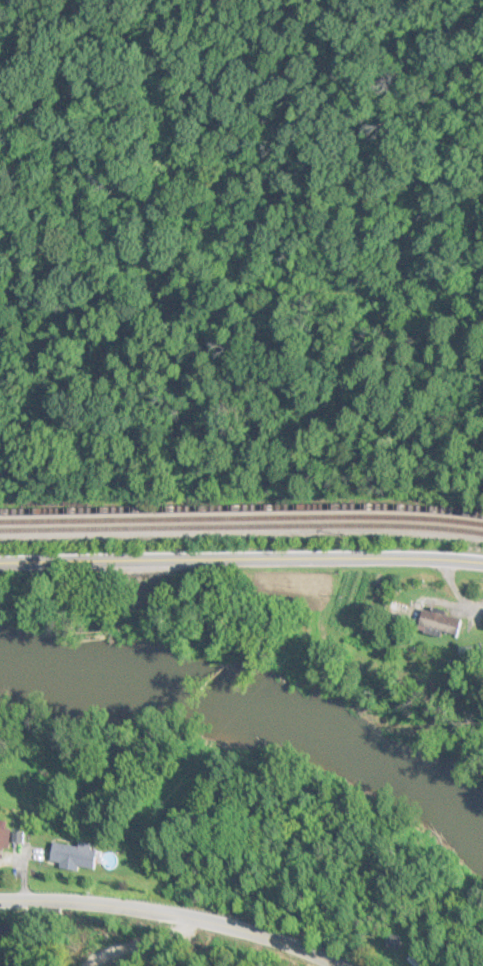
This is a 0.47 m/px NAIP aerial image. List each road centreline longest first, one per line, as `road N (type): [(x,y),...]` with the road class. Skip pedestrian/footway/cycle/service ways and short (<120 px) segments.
road 1 (primary): [(482,564),(0,562)]
road 2 (secondary): [(346,965),(299,946),(168,917),(0,903)]

